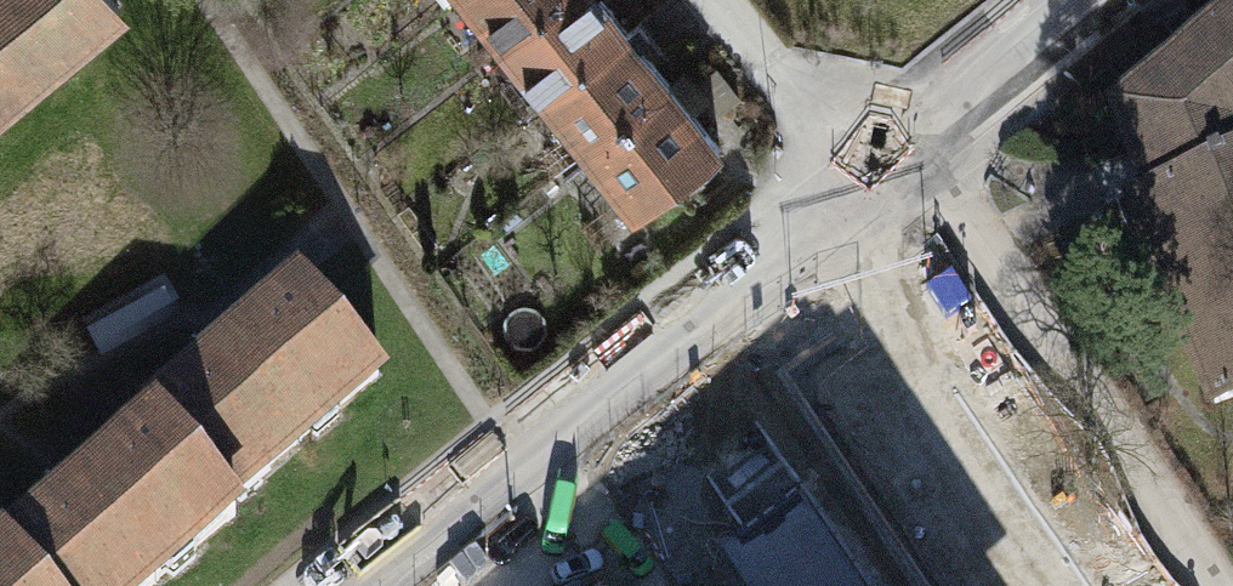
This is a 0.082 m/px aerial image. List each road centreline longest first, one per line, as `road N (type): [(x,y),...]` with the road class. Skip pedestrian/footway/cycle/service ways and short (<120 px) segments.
road 1 (residential): [(860,188),(357,585)]
road 2 (residential): [(1093,0),(860,188)]
road 3 (residential): [(860,188),(708,0)]

